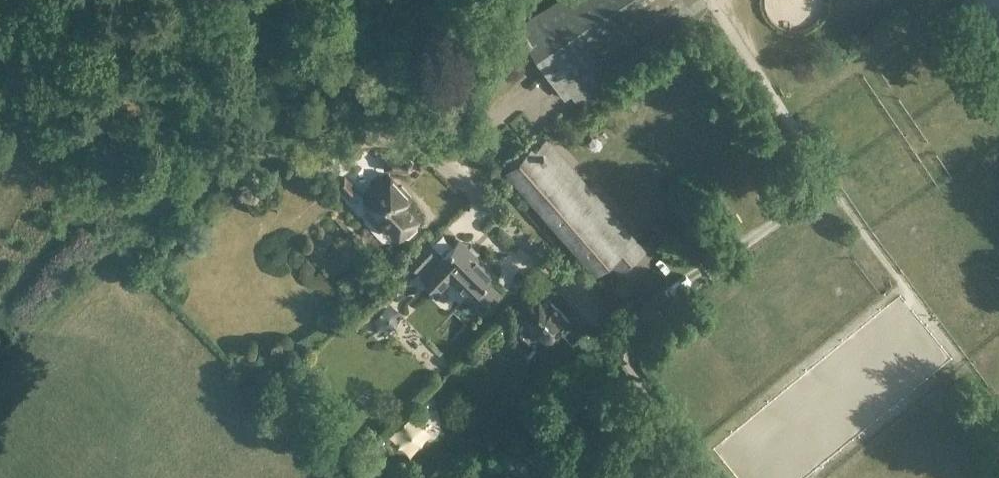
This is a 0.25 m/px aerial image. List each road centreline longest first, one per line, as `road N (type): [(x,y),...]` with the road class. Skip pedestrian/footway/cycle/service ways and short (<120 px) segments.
road 1 (residential): [(708,477),(524,234),(451,149),(421,136)]

